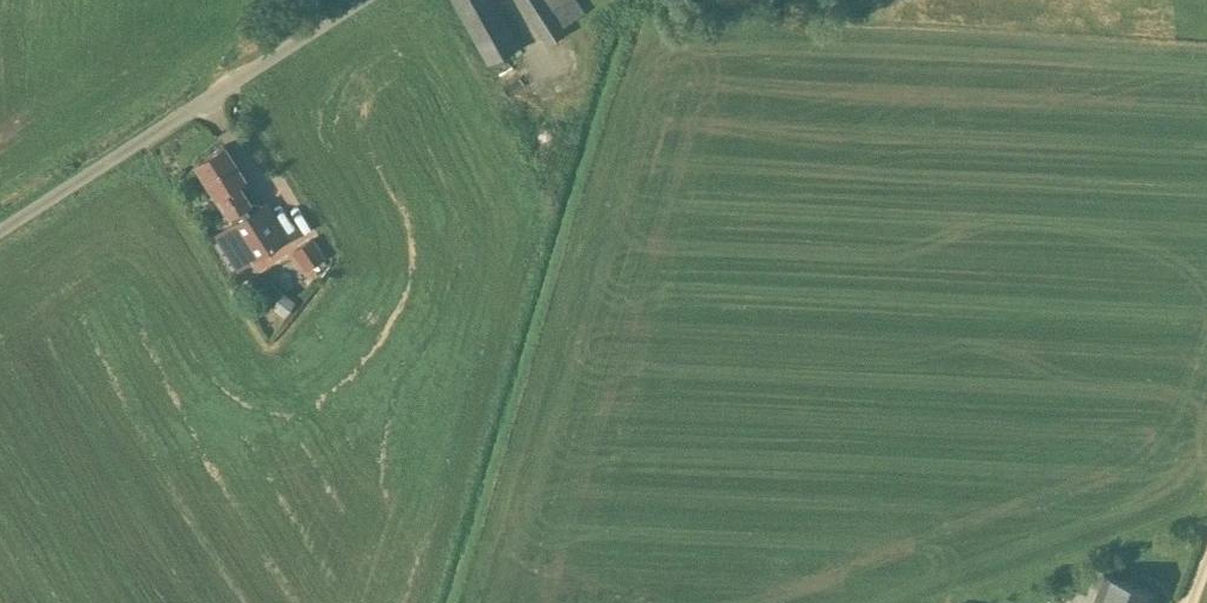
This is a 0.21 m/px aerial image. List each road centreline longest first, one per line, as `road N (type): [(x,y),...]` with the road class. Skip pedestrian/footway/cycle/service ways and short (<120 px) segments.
road 1 (unclassified): [(0,262),(411,0)]

